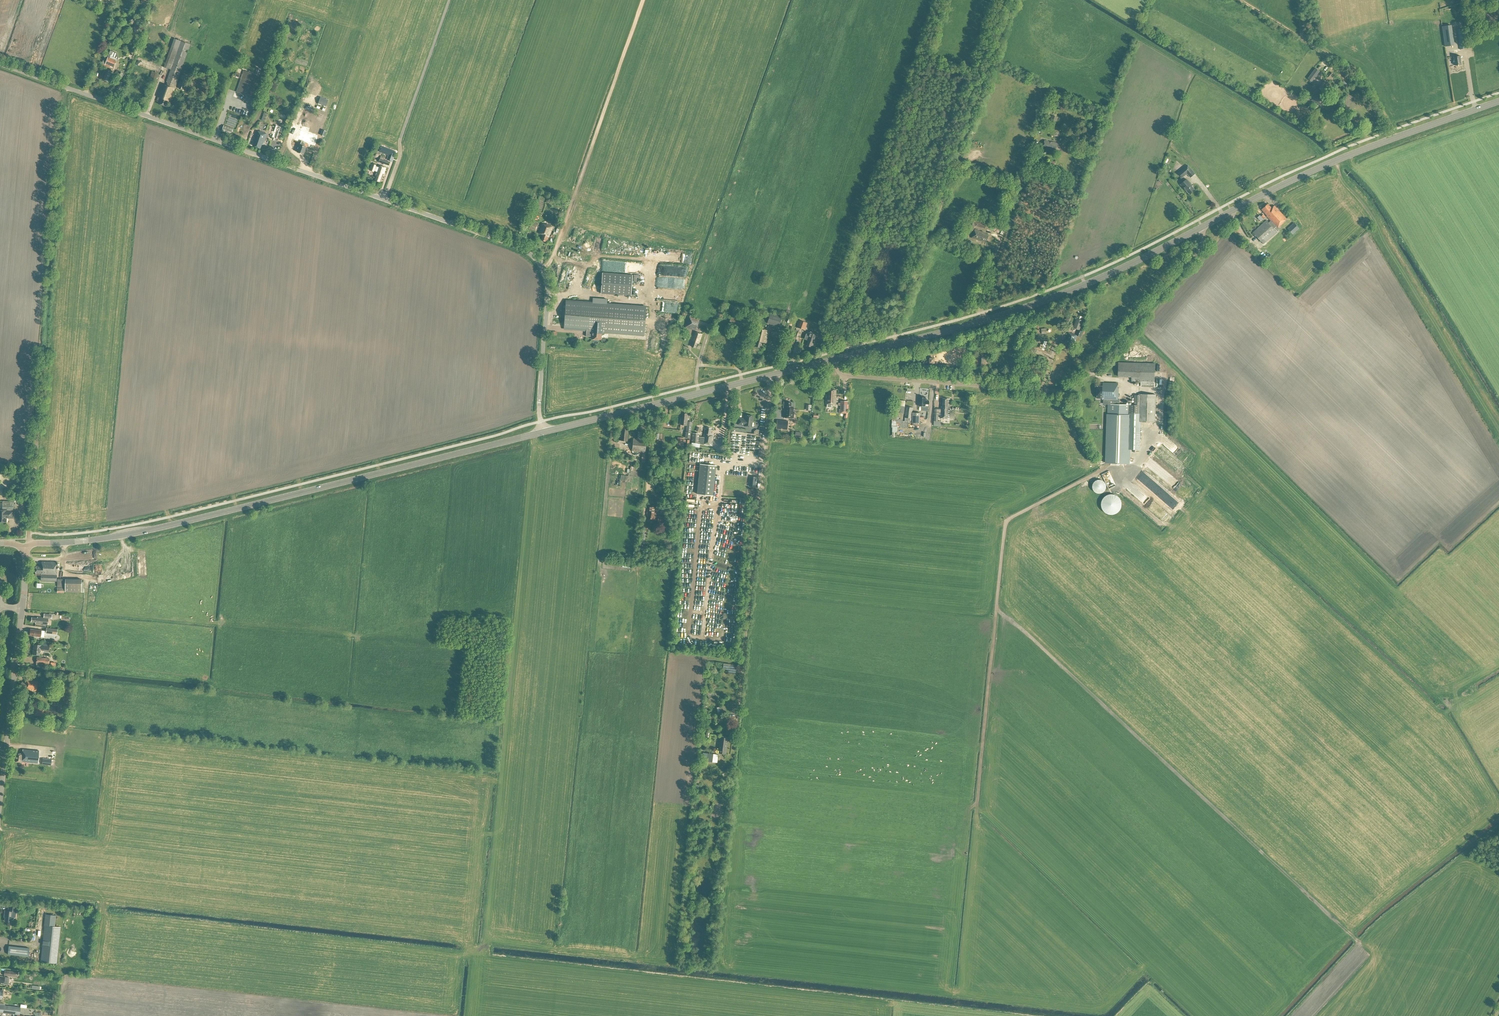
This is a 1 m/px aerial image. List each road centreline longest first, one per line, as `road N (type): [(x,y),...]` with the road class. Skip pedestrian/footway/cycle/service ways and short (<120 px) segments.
road 1 (unclassified): [(543,432),(548,292),(532,256),(0,64)]
road 2 (tertiary): [(31,543),(127,535),(543,432)]
road 3 (unclassified): [(1202,227),(1199,251),(1074,387),(845,376),(834,360)]
road 4 (tertiary): [(834,360),(1043,301),(1202,227)]
road 5 (track): [(896,344),(895,326),(1015,0)]
road 6 (tertiary): [(1202,227),(1359,151),(1498,102)]
road 7 (tertiary): [(543,432),(834,360)]
road 8 (track): [(542,268),(554,253),(642,0)]
road 9 (track): [(1137,24),(1308,130),(1337,161)]
road 10 (track): [(385,200),(449,0)]
road 11 (tertiary): [(0,807),(23,609)]
road 12 (track): [(45,340),(29,533)]
road 13 (track): [(1395,138),(1359,73),(1303,39)]

